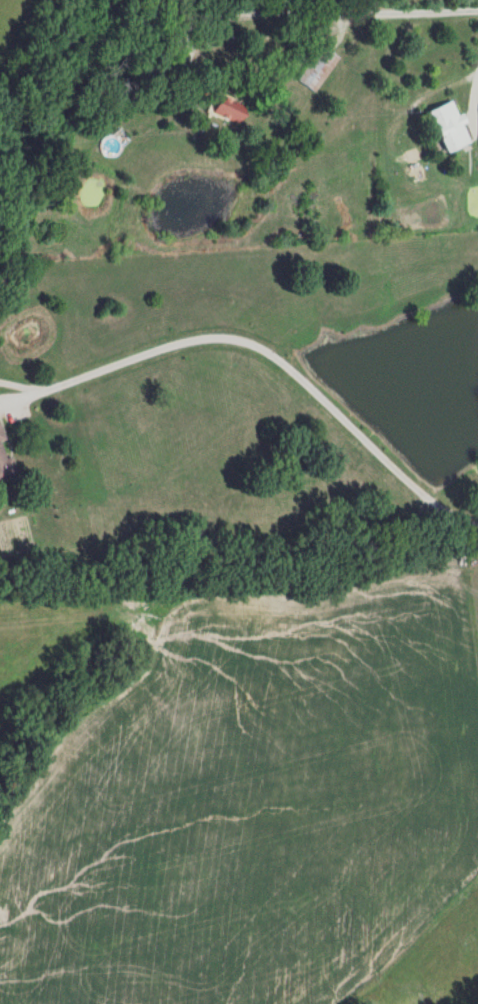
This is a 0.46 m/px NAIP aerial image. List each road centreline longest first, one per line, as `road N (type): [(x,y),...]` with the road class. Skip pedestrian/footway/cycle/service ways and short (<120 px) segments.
road 1 (residential): [(477,13),(325,20)]

